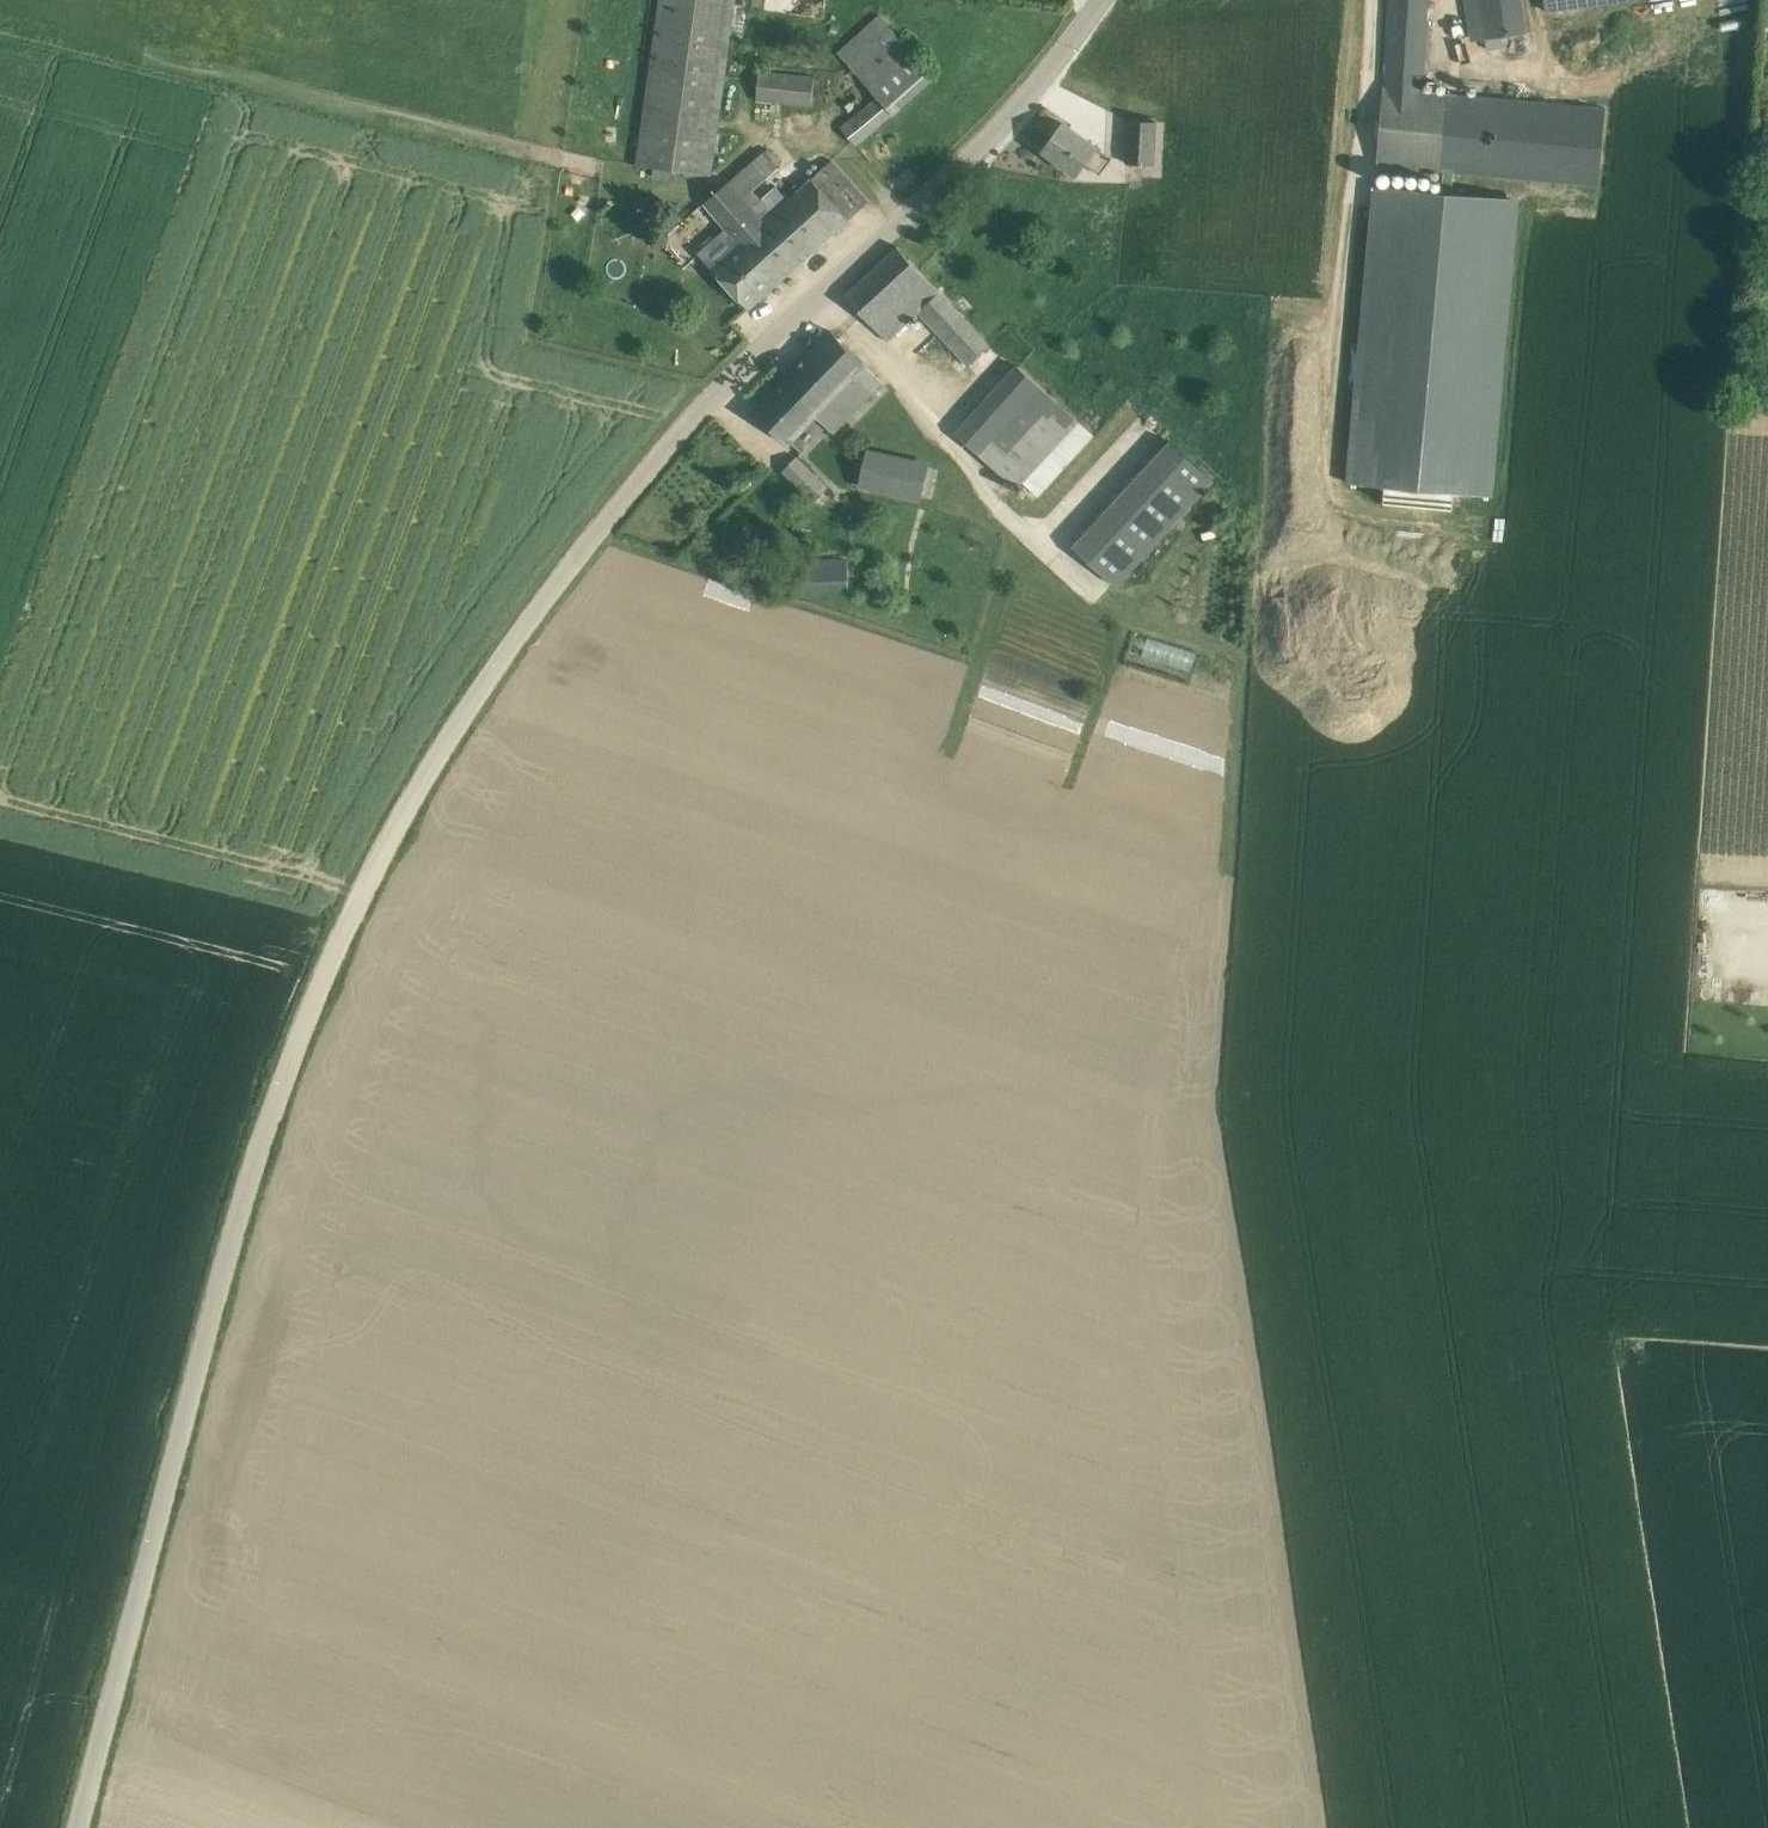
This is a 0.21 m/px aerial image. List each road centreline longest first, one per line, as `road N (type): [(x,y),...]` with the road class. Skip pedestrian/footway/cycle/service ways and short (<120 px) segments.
road 1 (unclassified): [(79,1827),(272,1110),(372,869),(432,760),(547,599),(736,370),(1067,59),(1104,0)]

